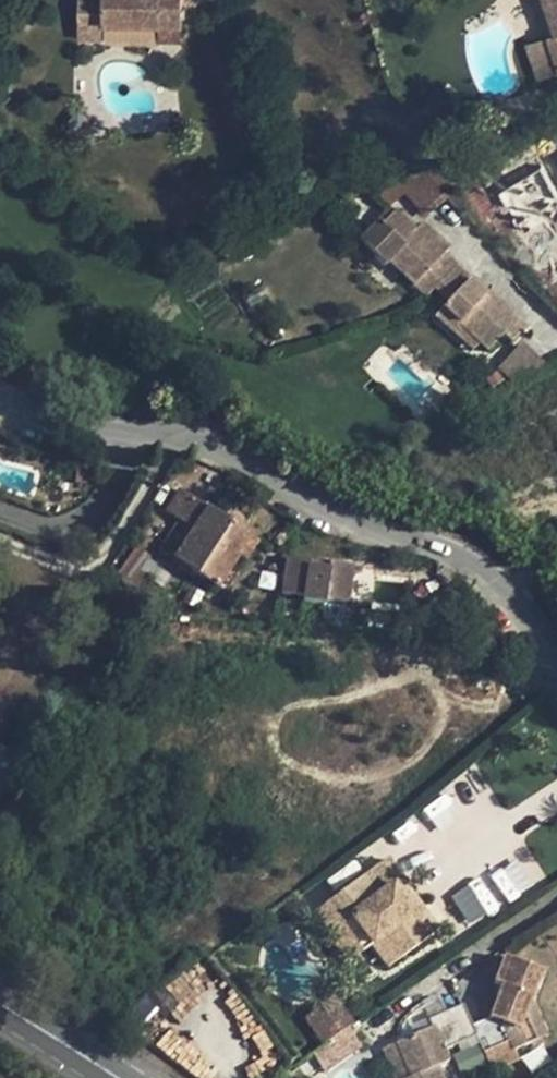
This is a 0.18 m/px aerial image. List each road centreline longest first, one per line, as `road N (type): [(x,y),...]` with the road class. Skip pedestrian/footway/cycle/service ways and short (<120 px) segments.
road 1 (residential): [(0,396),(64,428),(134,429),(191,443),(327,511),(454,555),(501,587),(556,662)]
road 2 (secondary): [(0,1012),(107,1077)]

